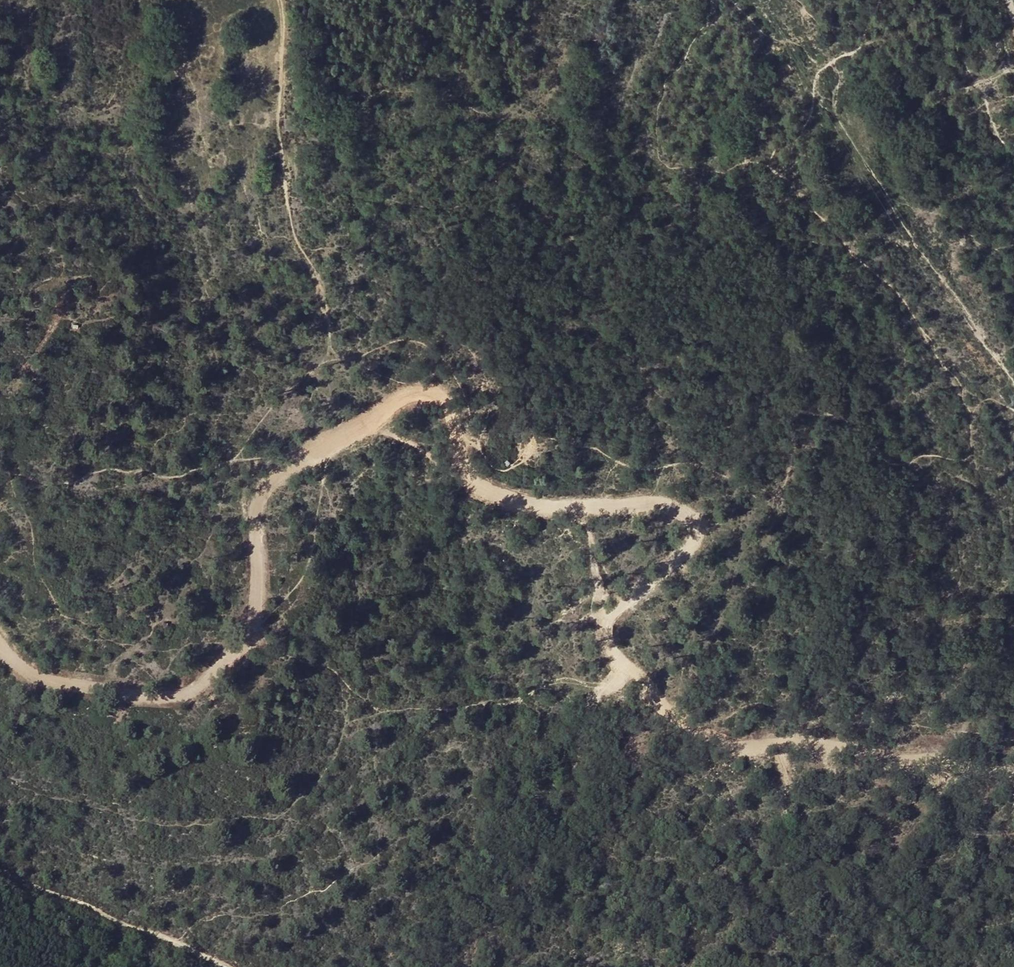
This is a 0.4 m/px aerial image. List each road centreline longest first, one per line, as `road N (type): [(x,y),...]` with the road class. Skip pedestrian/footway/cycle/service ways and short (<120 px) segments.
road 1 (track): [(0,651),(31,676),(120,693),(191,691),(245,644),(253,618),(260,492),(240,460),(322,452),(426,394),(450,402),(461,458),(484,487),(579,508),(631,496),(671,504),(700,523),(693,542),(608,625),(619,667),(666,715),(700,735),(757,747),(1013,768)]
road 2 (track): [(228,966),(0,874)]

